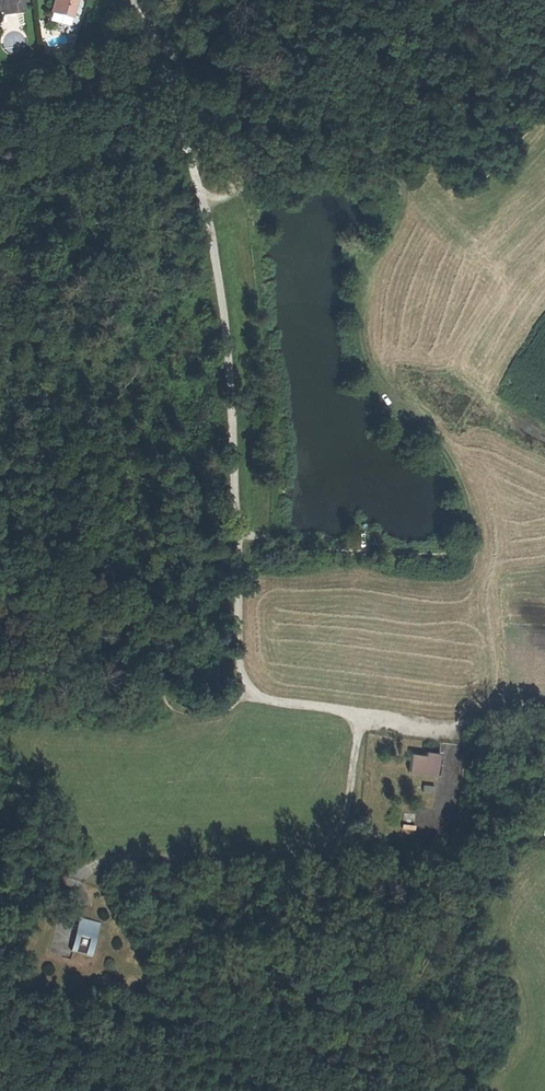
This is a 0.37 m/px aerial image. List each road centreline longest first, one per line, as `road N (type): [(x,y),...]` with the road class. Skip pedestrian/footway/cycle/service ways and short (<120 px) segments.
road 1 (track): [(250,697),(241,664),(235,337),(216,201),(160,39),(130,0)]
road 2 (track): [(250,697),(440,729),(544,709)]
road 3 (track): [(0,565),(91,614),(167,689),(250,697)]
road 4 (track): [(0,95),(62,75),(127,0)]
road 5 (track): [(254,855),(237,1018)]

